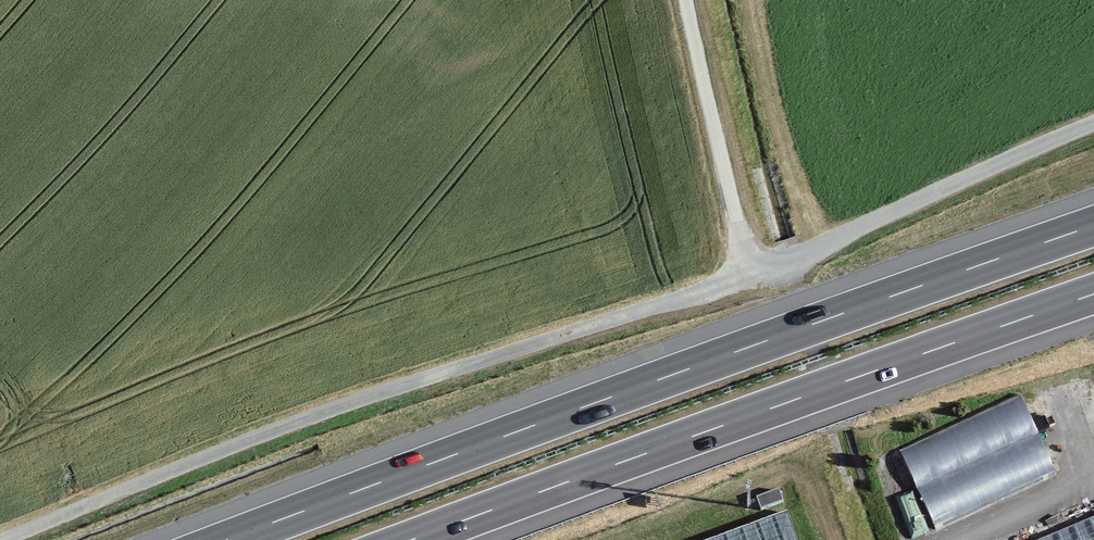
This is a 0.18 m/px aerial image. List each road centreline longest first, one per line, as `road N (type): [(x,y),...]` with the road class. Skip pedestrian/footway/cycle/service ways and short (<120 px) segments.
road 1 (motorway): [(1093,225),(227,539)]
road 2 (track): [(3,539),(325,412),(750,278)]
road 3 (motorway): [(411,539),(1093,294)]
road 4 (track): [(750,278),(1093,123)]
road 5 (track): [(687,0),(750,278)]

